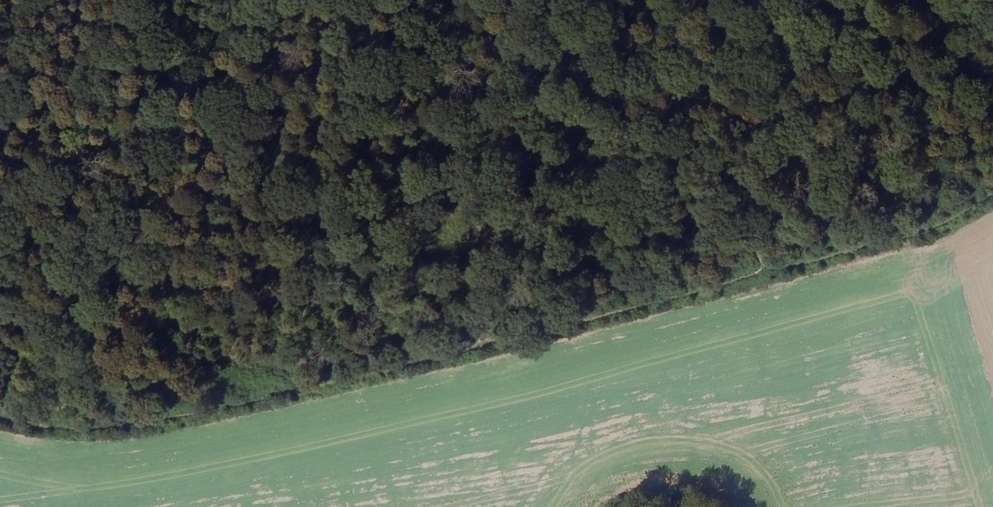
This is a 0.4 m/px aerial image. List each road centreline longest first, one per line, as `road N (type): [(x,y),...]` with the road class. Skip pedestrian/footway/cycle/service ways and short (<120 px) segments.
road 1 (track): [(814,259),(141,430),(42,435),(0,425)]
road 2 (track): [(814,259),(424,161),(347,12),(329,0)]
road 3 (track): [(992,195),(934,229),(814,259)]

